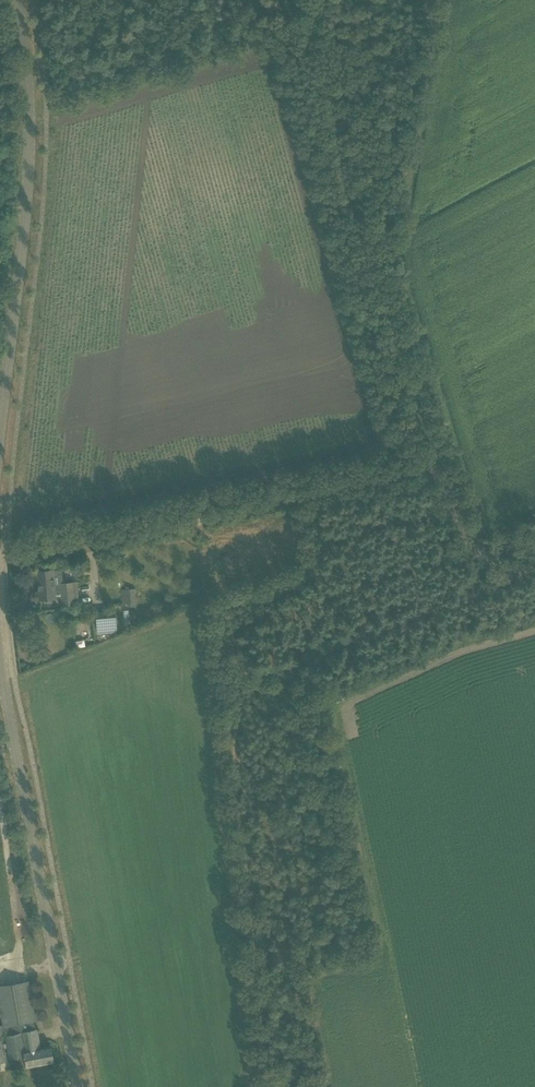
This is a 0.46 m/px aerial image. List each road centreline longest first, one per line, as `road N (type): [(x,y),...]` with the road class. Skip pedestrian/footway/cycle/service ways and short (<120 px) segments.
road 1 (track): [(255,1076),(261,981),(229,744),(231,693),(255,668),(527,564)]
road 2 (track): [(527,564),(471,548),(447,514),(381,289),(360,258),(338,179),(324,32),(309,0)]
road 3 (track): [(434,467),(0,562)]
road 4 (tertiary): [(78,1086),(0,655)]
road 5 (tertiary): [(0,432),(31,147),(31,67),(19,0)]

